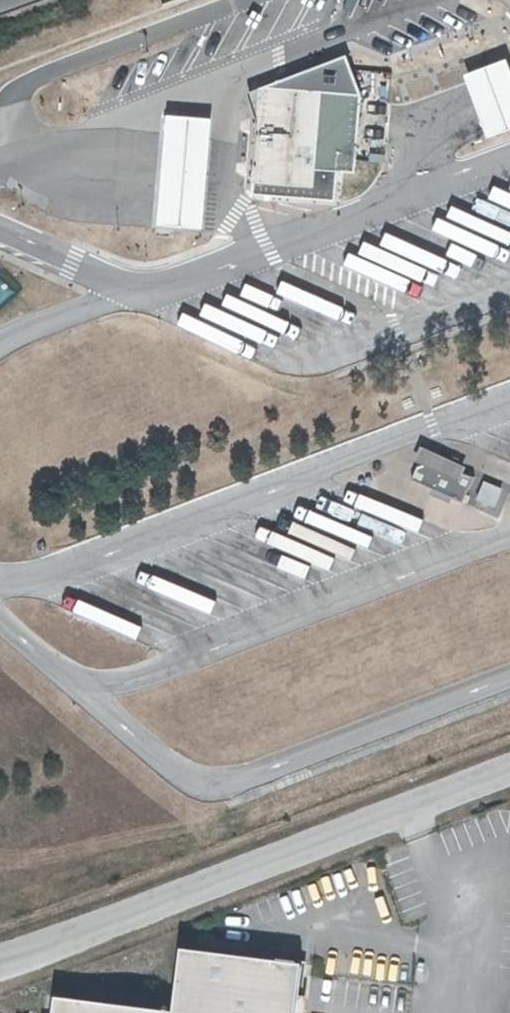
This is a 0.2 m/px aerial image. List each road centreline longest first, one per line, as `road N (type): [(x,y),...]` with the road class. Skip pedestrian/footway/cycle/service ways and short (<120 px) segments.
road 1 (unclassified): [(509,768),(0,961)]

